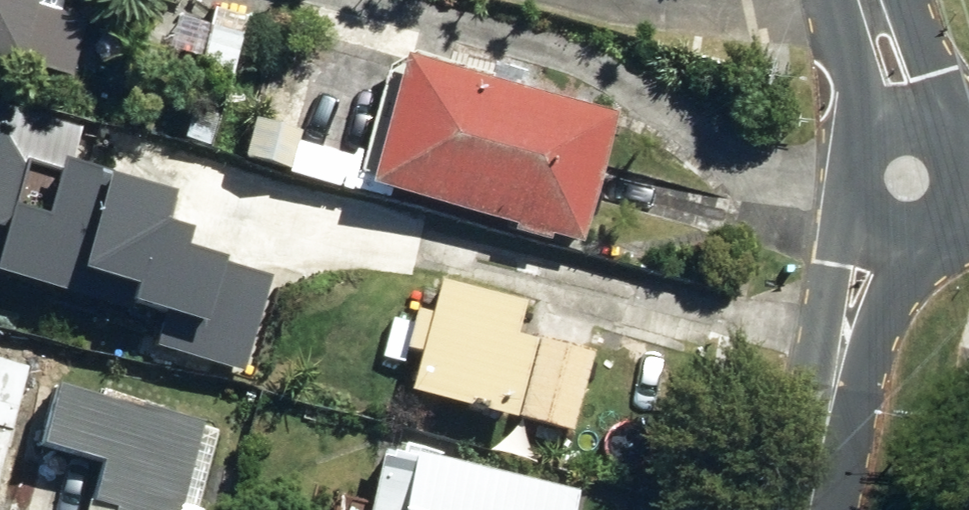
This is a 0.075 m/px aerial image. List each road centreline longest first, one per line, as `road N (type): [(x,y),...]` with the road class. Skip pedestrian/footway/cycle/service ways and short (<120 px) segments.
road 1 (residential): [(816,509),(879,229)]
road 2 (residential): [(879,229),(853,202),(849,164),(869,132),(904,119)]
road 3 (residential): [(904,119),(868,0)]

